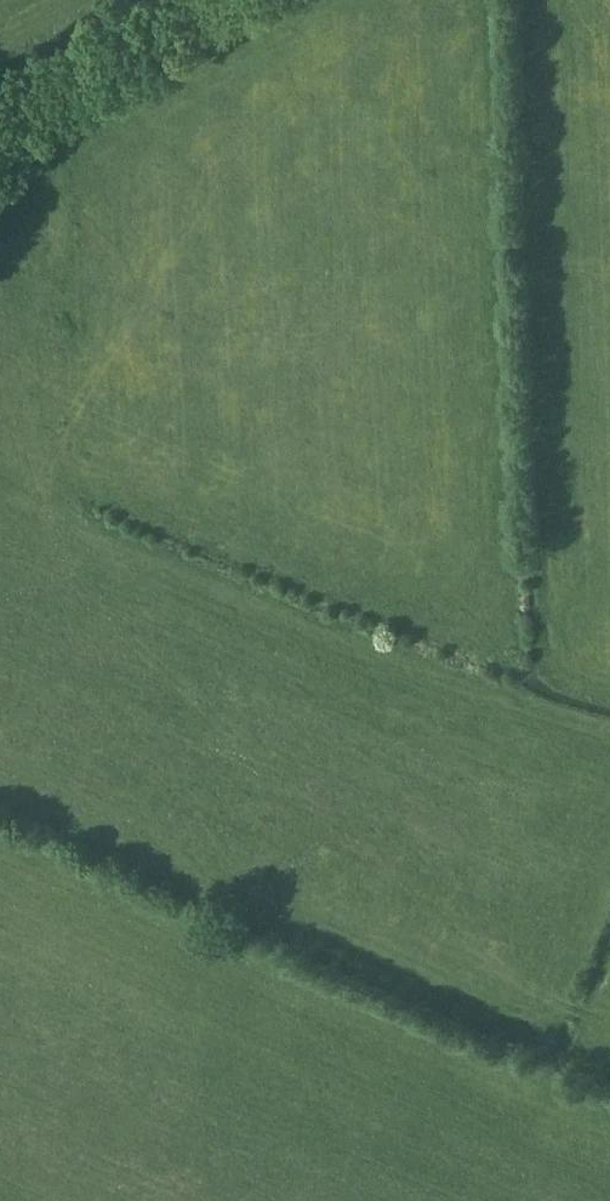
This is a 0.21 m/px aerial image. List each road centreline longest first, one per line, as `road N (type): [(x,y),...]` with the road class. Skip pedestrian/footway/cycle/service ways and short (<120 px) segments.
road 1 (track): [(0,114),(193,0)]

